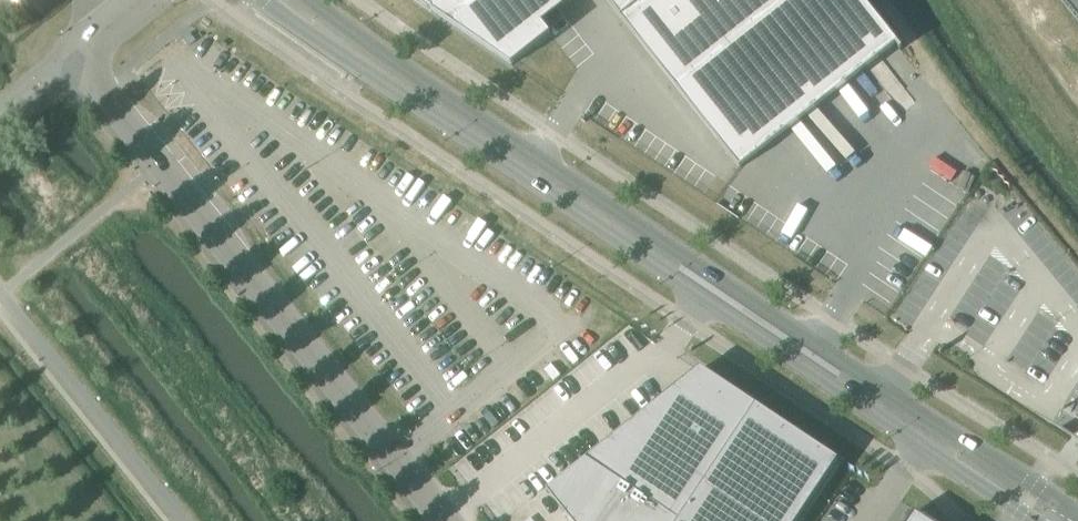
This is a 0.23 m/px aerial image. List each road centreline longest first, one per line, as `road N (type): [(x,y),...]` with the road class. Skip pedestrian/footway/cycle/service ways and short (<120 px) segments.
road 1 (tertiary): [(1054,520),(285,0)]
road 2 (unclassified): [(438,520),(67,53)]

